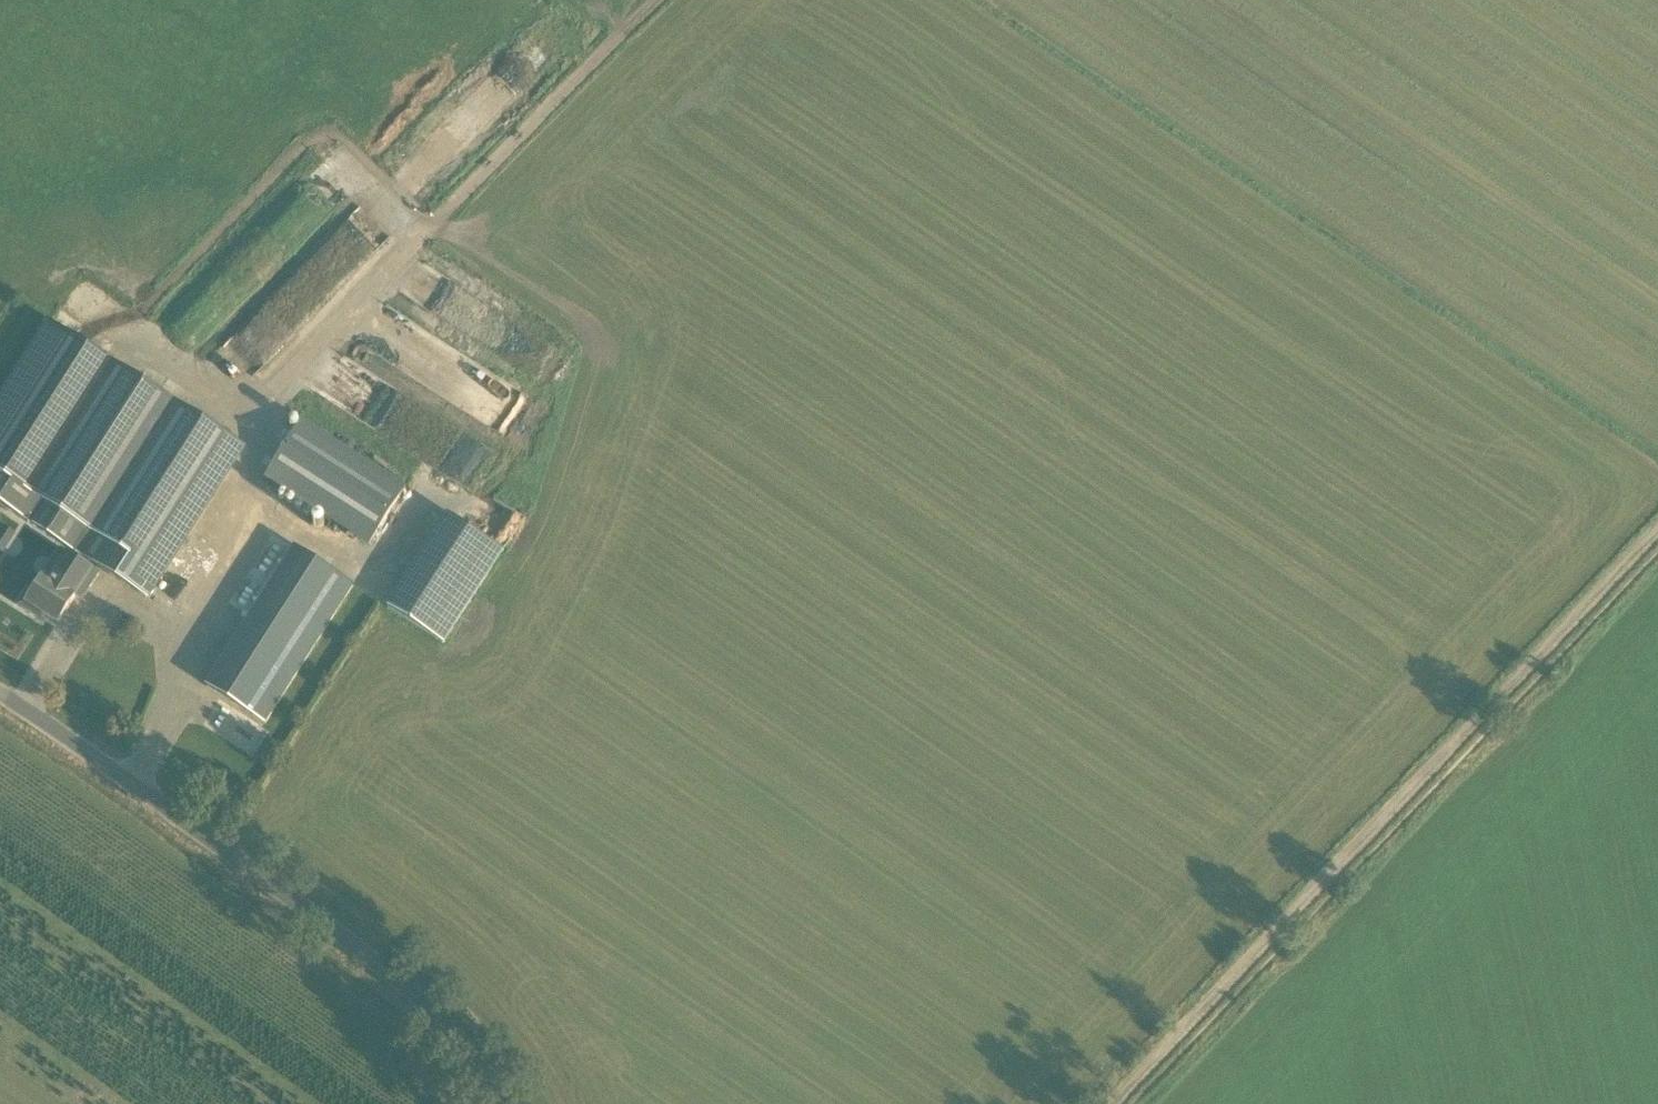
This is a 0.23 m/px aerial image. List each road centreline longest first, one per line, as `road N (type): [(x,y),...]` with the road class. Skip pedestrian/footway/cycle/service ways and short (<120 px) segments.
road 1 (track): [(1657,534),(1115,1103)]
road 2 (unclassified): [(503,1103),(446,1029),(0,713)]

